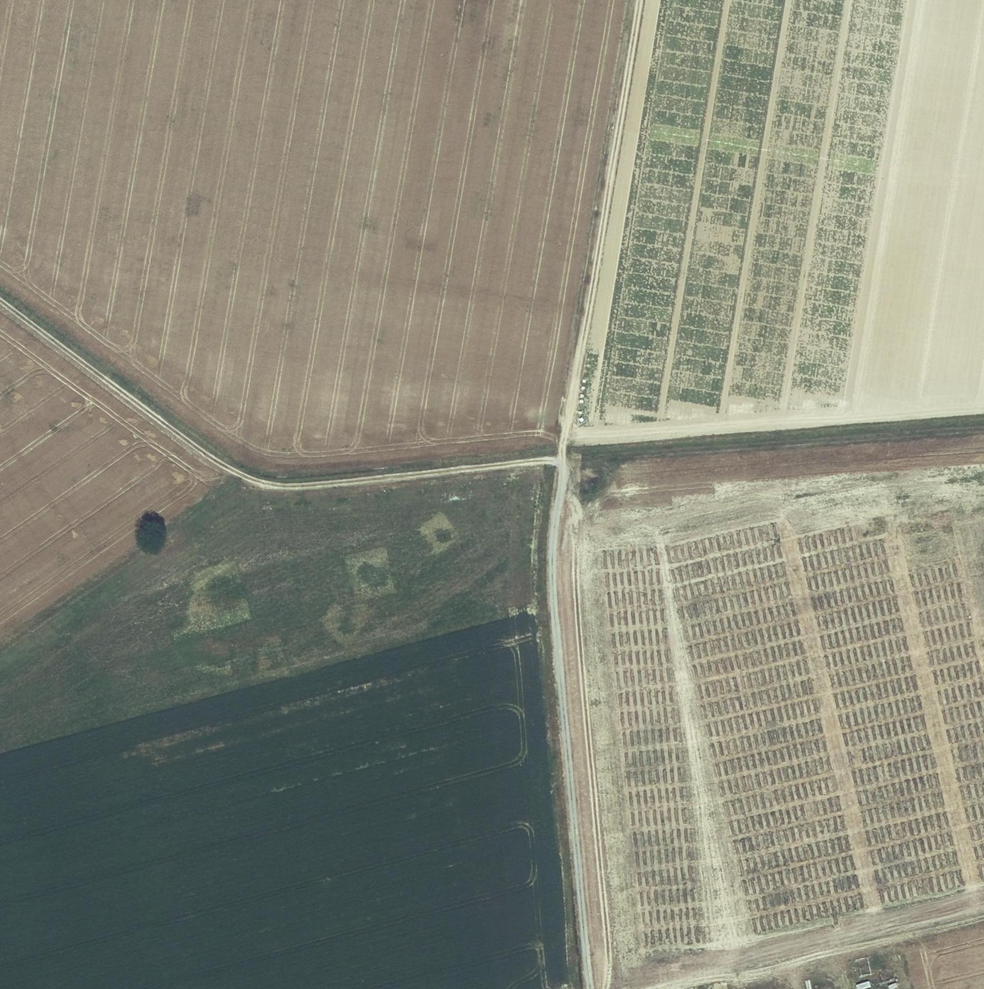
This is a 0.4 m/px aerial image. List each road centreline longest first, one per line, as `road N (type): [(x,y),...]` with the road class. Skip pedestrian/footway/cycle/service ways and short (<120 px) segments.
road 1 (track): [(586,988),(549,547),(638,0)]
road 2 (track): [(563,456),(308,486),(252,482),(0,304)]

